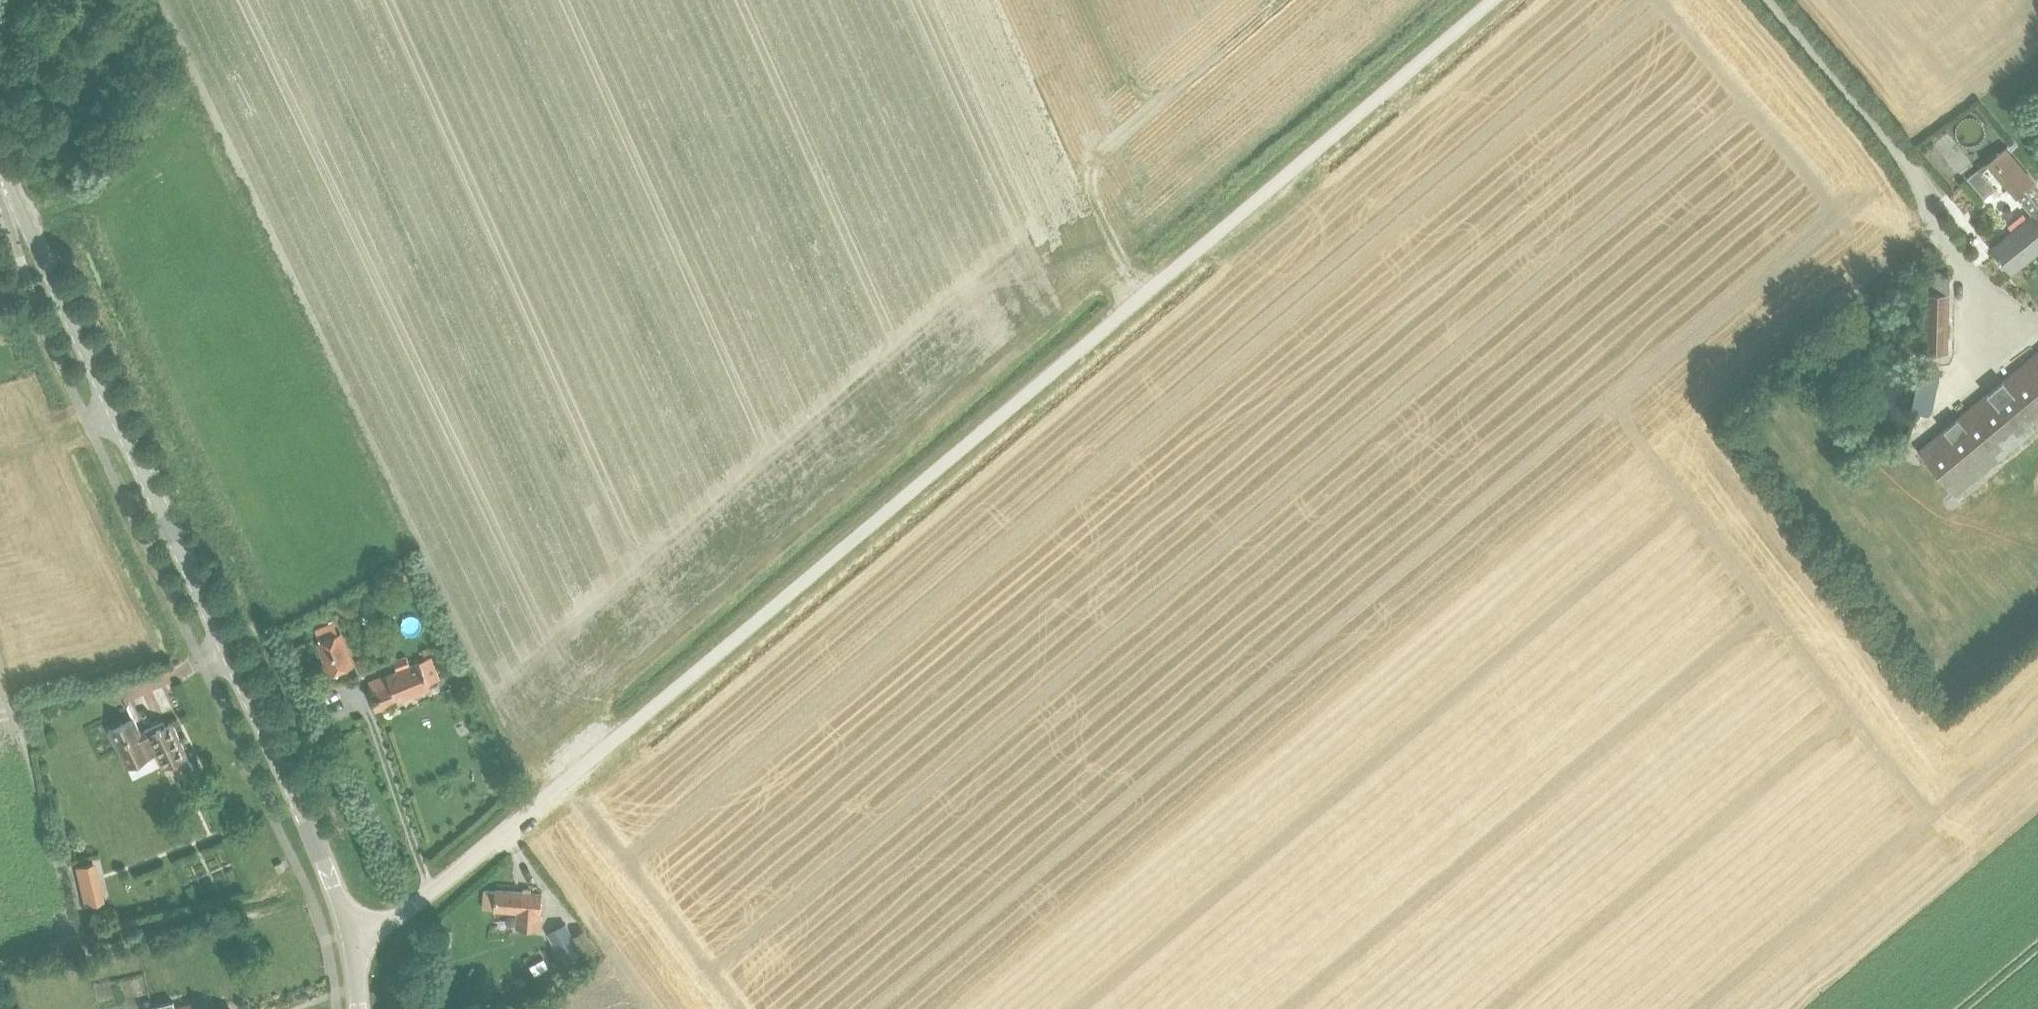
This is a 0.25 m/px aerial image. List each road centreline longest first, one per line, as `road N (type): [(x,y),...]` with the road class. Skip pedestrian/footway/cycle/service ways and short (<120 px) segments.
road 1 (unclassified): [(351,933),(411,908),(1492,0)]
road 2 (tertiary): [(351,933),(0,156)]
road 3 (unclassified): [(1925,194),(1766,0)]

